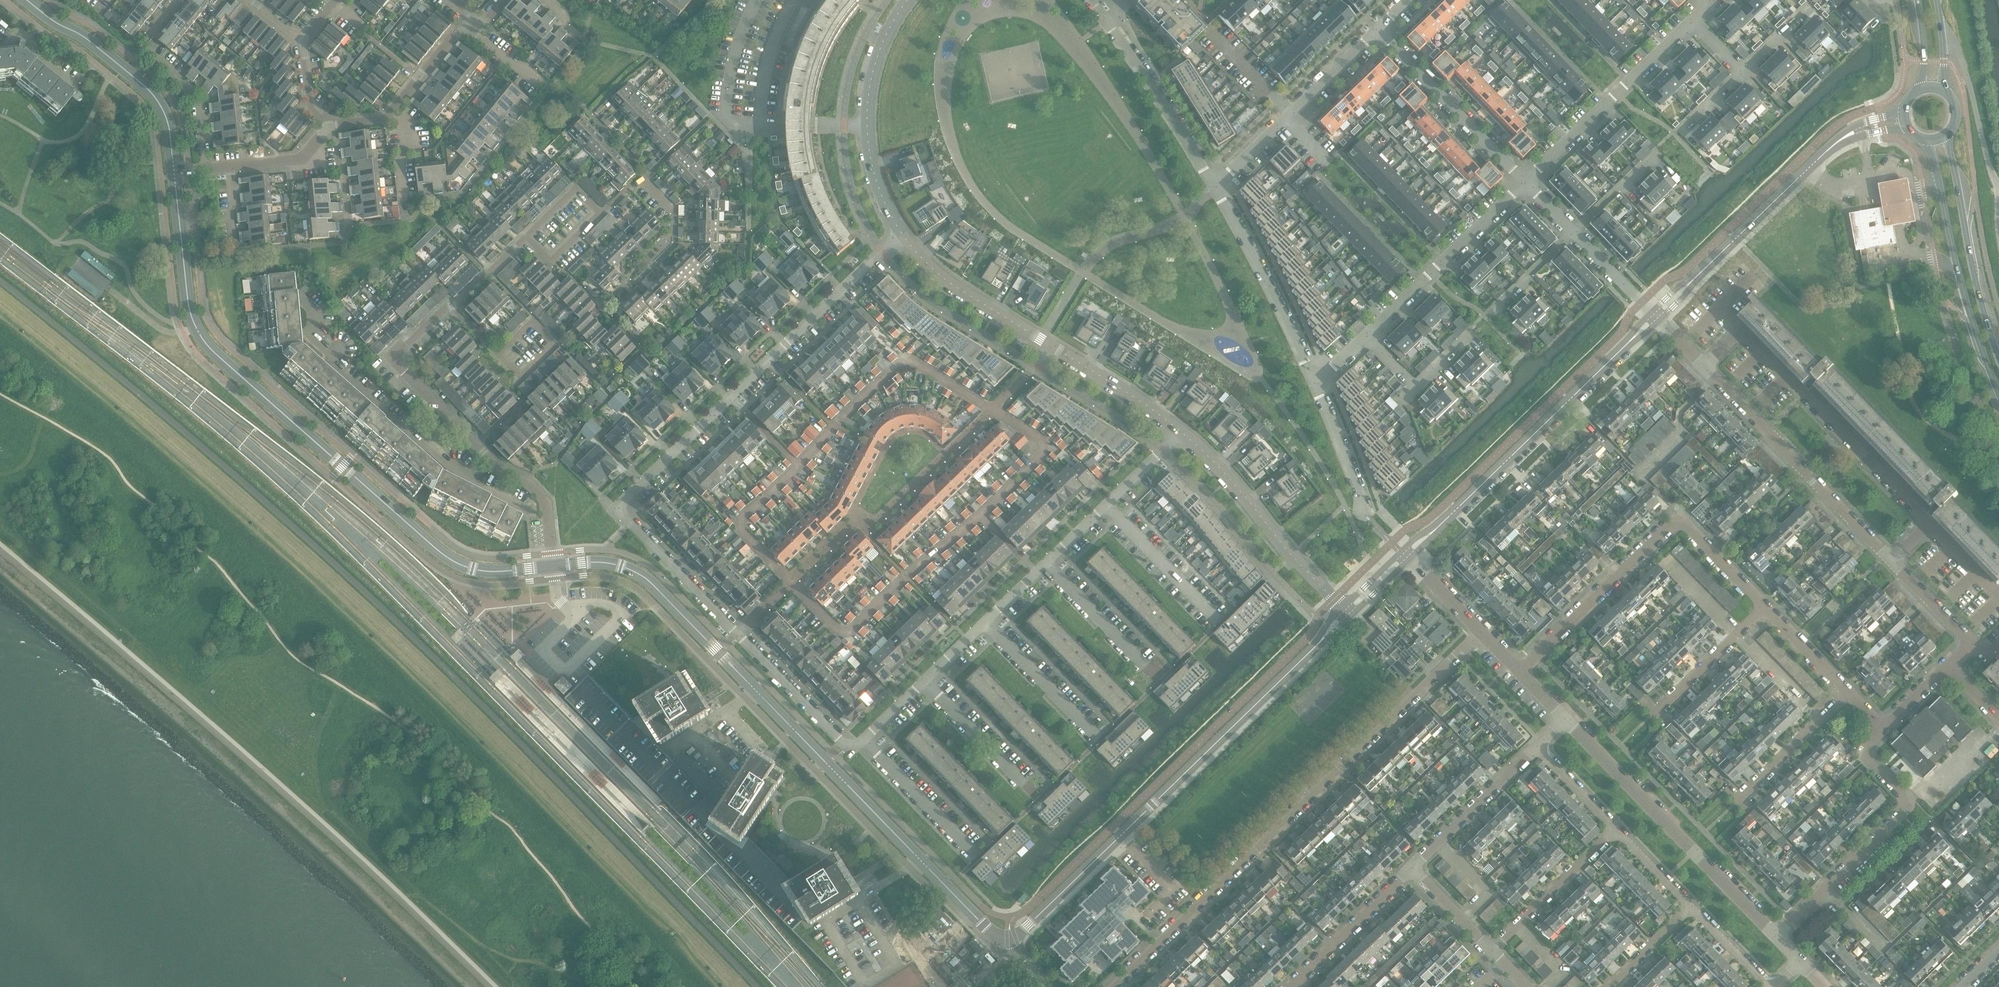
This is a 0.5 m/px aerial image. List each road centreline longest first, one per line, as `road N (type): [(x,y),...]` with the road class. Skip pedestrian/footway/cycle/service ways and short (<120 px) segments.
road 1 (tertiary): [(554,565),(621,566),(650,581),(983,925),(1010,941)]
road 2 (tertiary): [(178,210),(188,302),(198,334),(225,364),(455,562),(493,571),(554,565)]
road 3 (residential): [(904,237),(623,508),(737,634)]
road 4 (residential): [(1115,986),(1481,633)]
road 5 (tertiary): [(1010,941),(1320,642)]
road 6 (residential): [(793,582),(848,635),(1043,455),(1044,442),(991,409)]
road 7 (residential): [(991,409),(914,363),(902,365),(737,525),(793,582)]
road 8 (residential): [(1776,936),(1564,719)]
road 9 (residential): [(1776,936),(1909,802),(1859,750),(1882,728)]
road 10 (residential): [(1890,559),(1703,367)]
road 11 (secondary): [(1927,140),(1957,270),(1998,391)]
road 12 (tertiary): [(1443,523),(1630,341)]
road 13 (tertiary): [(904,237),(879,189),(868,128),(878,63),(911,0)]
road 14 (tertiary): [(174,173),(167,118),(155,95),(26,0)]
road 15 (tertiary): [(1342,608),(1181,433)]
road 16 (residential): [(1525,180),(1693,20)]
road 17 (secondary): [(1998,358),(1972,269),(1948,134)]
road 18 (residential): [(1378,31),(1215,187)]
road 19 (residential): [(1366,337),(1525,180)]
road 20 (residential): [(1215,187),(1093,0)]
road 21 (residential): [(1317,383),(1215,187)]
road 22 (residential): [(1520,673),(1679,522)]
road 23 (residential): [(554,565),(546,502),(500,471),(432,401)]
road 24 (residential): [(1525,180),(1378,31)]
road 25 (unclassified): [(1998,221),(1967,79),(1956,44),(1940,30)]
road 26 (residential): [(1047,567),(1181,433)]
road 27 (tertiary): [(1694,279),(1830,149)]
road 28 (residential): [(301,298),(320,318),(306,335),(404,430)]
road 29 (tertiary): [(1049,345),(932,270),(904,237)]
road 30 (residential): [(1864,459),(1739,332)]
road 31 (residential): [(737,634),(847,748),(866,743)]
road 32 (residential): [(1615,830),(1488,949)]
road 33 (residential): [(1413,867),(1535,747)]
road 34 (residential): [(1291,986),(1413,867)]
road 35 (tertiary): [(1181,433),(1049,345)]
road 36 (residential): [(987,625),(1096,737)]
road 37 (residential): [(866,743),(974,853)]
road 38 (residential): [(404,430),(457,475),(527,516)]
road 39 (residential): [(1743,797),(1849,693)]
road 40 (residential): [(1658,708),(1766,609)]
road 41 (residential): [(1367,517),(1317,383)]
road 42 (residential): [(207,169),(200,96),(147,51)]
road 43 (residential): [(1047,567),(1147,668)]
road 44 (residential): [(926,684),(1022,783)]
road 45 (residential): [(432,401),(393,359),(452,306)]
road 46 (tertiary): [(1443,523),(1342,608)]
road 47 (residential): [(389,115),(454,35),(473,26)]
road 48 (residential): [(1890,559),(1928,524),(1877,473)]
road 49 (residential): [(1766,609),(1679,522)]

